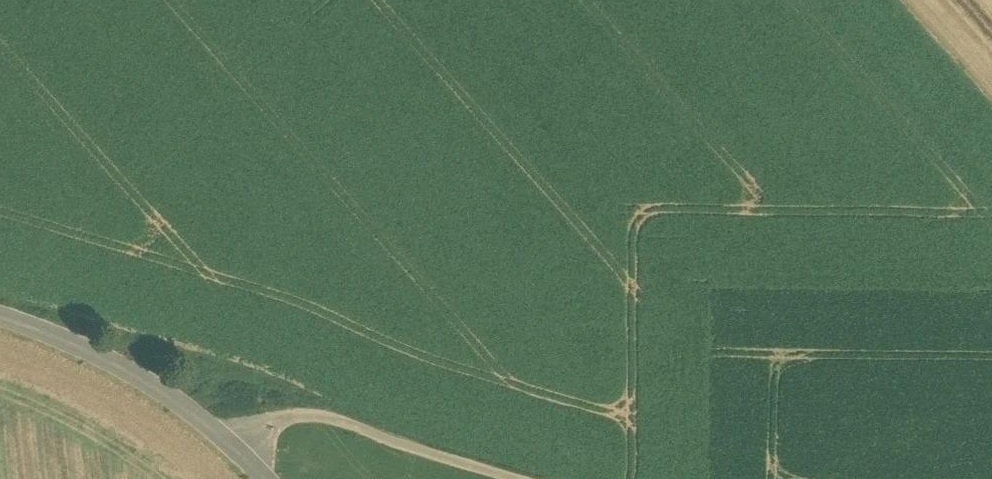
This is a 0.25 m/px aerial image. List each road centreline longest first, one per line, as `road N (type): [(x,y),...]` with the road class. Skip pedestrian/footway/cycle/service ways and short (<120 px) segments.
road 1 (track): [(538,478),(312,413),(226,440)]
road 2 (unclassified): [(267,478),(198,418),(122,368),(0,318)]

